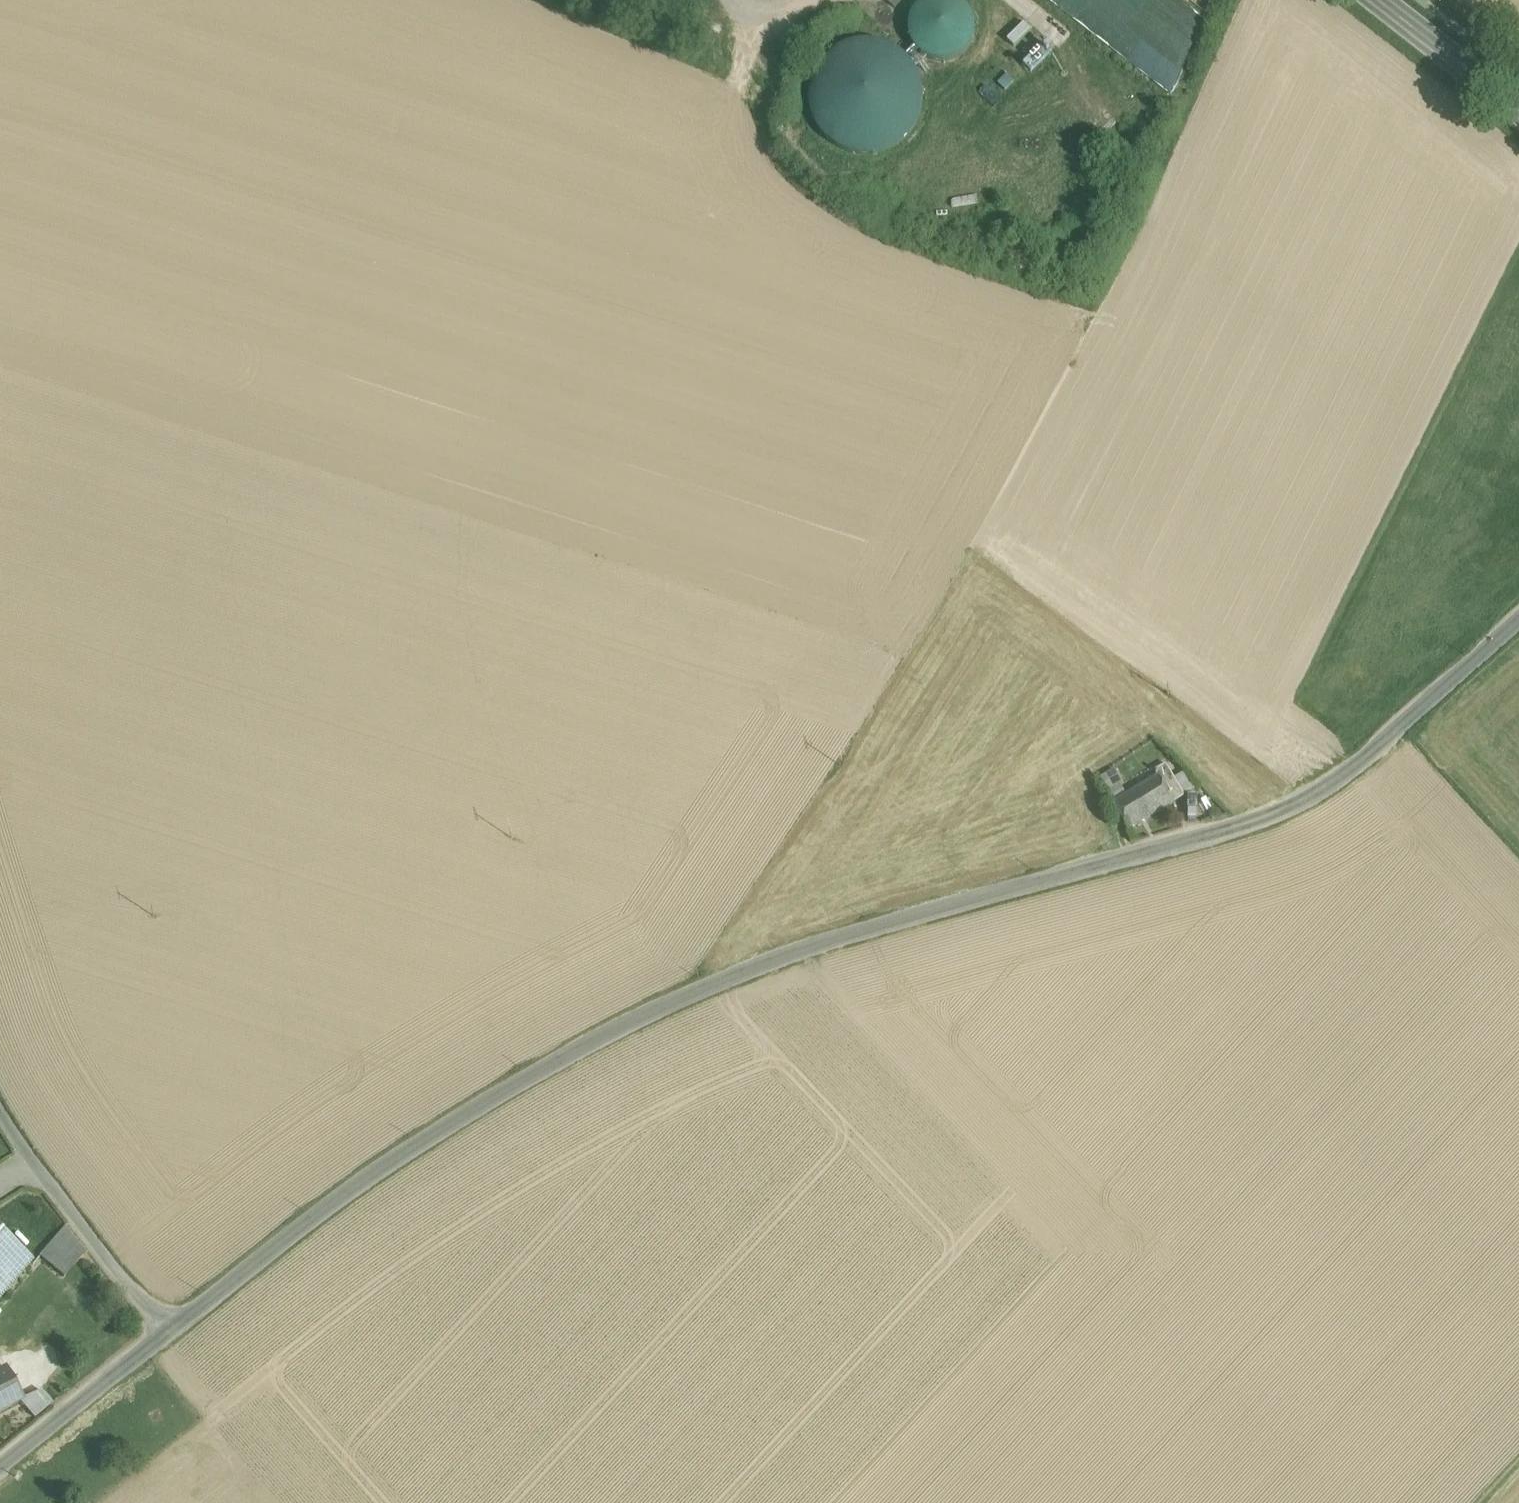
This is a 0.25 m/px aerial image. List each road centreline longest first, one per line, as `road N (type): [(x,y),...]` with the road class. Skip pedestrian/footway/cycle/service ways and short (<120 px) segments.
road 1 (unclassified): [(1518,615),(1307,799),(800,951),(637,1020),(408,1150),(0,1463)]
road 2 (track): [(172,1325),(21,1148),(0,1107)]
road 3 (secondary): [(1518,110),(1379,0)]

